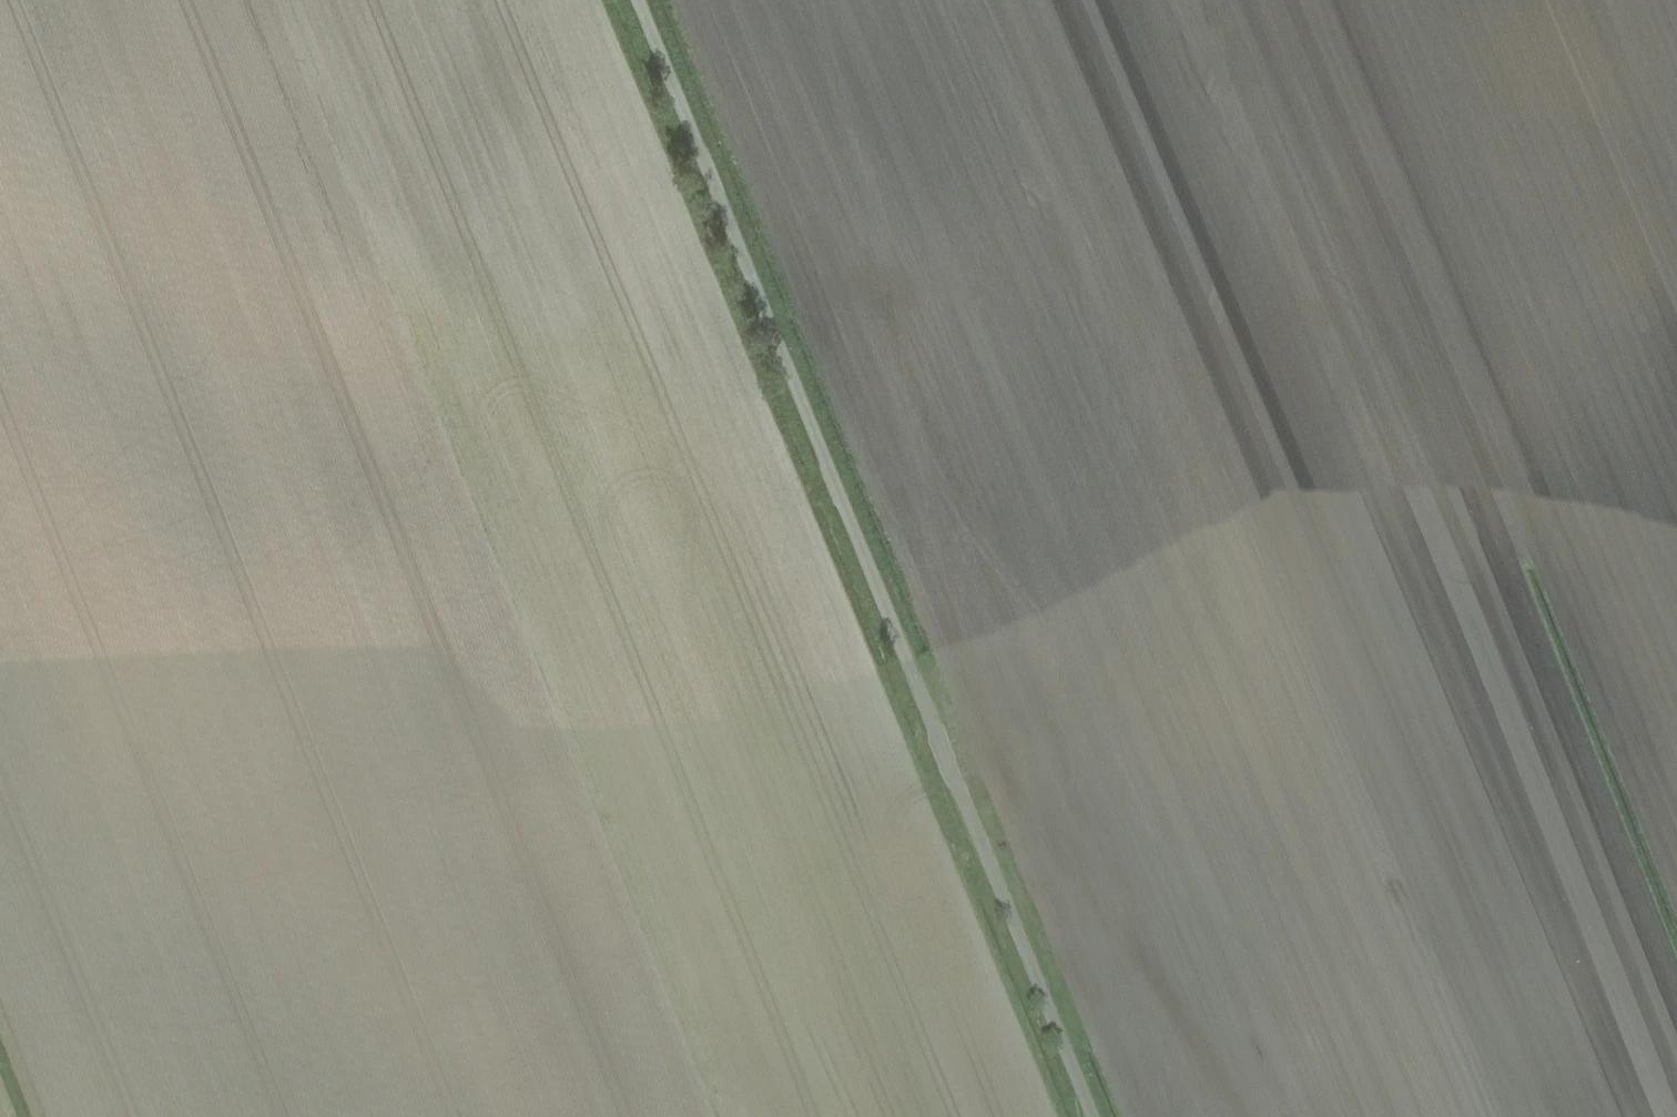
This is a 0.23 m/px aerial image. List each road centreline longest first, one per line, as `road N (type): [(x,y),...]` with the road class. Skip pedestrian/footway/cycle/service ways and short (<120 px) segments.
road 1 (unclassified): [(1090,1116),(633,0)]

